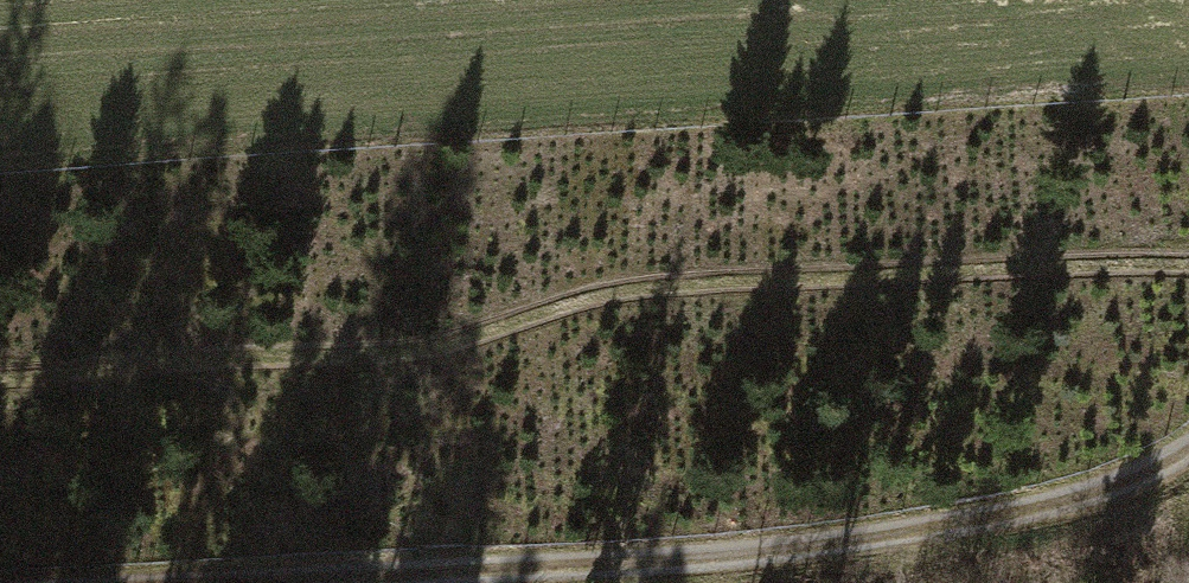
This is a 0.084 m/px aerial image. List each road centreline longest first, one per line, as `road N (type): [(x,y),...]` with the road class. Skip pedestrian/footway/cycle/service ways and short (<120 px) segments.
road 1 (track): [(1188,271),(1001,265),(574,291),(422,354),(0,377)]
road 2 (track): [(131,582),(954,541),(1139,484),(1188,453)]

